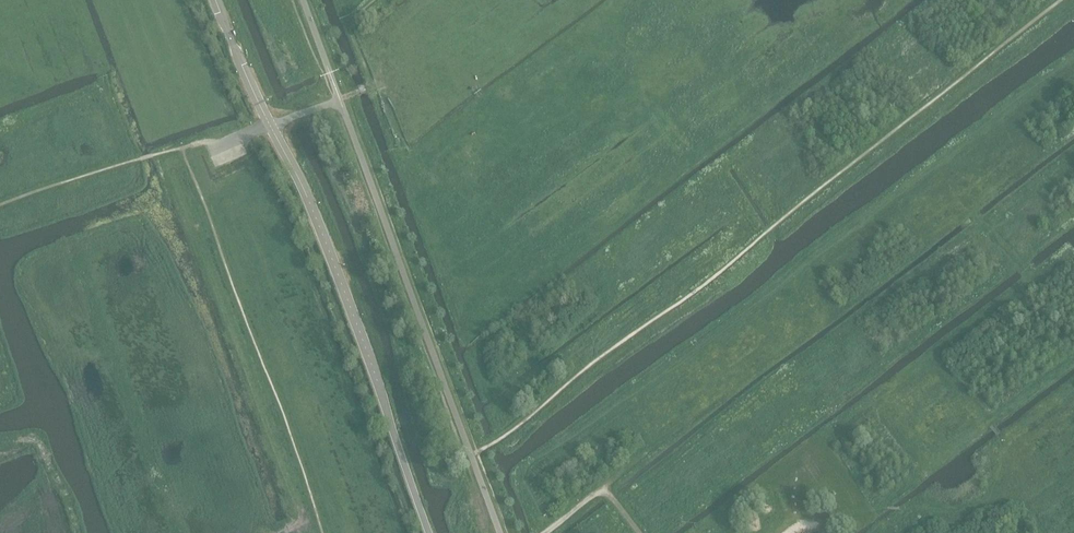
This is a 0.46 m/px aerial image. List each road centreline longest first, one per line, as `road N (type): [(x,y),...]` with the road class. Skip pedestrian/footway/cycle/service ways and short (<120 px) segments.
road 1 (unclassified): [(430,532),(306,193),(215,0)]

